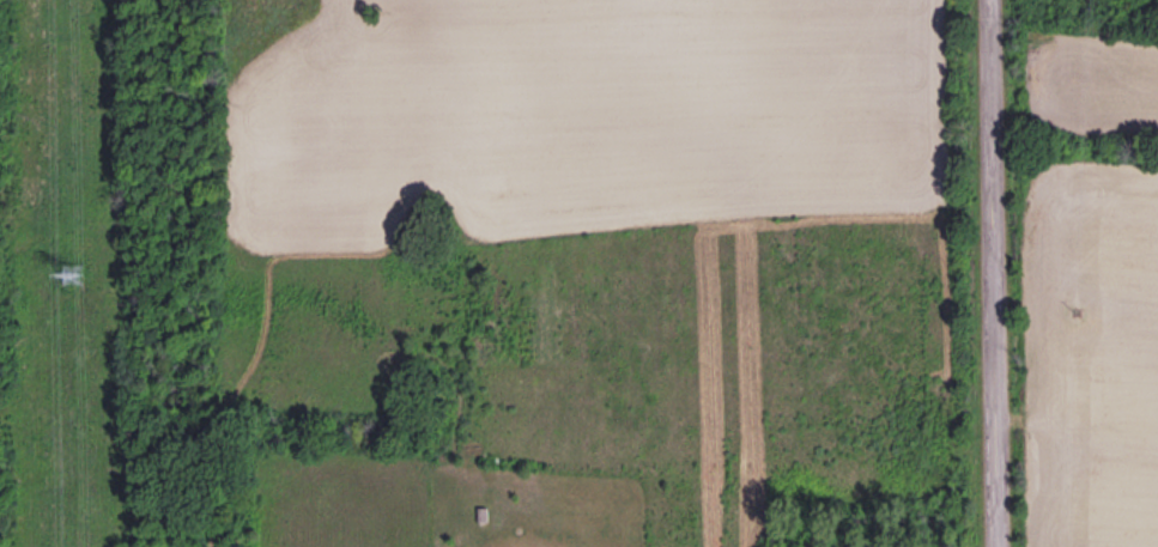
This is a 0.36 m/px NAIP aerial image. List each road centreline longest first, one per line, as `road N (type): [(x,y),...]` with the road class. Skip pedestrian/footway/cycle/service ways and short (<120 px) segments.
road 1 (residential): [(998,546),(990,0)]

